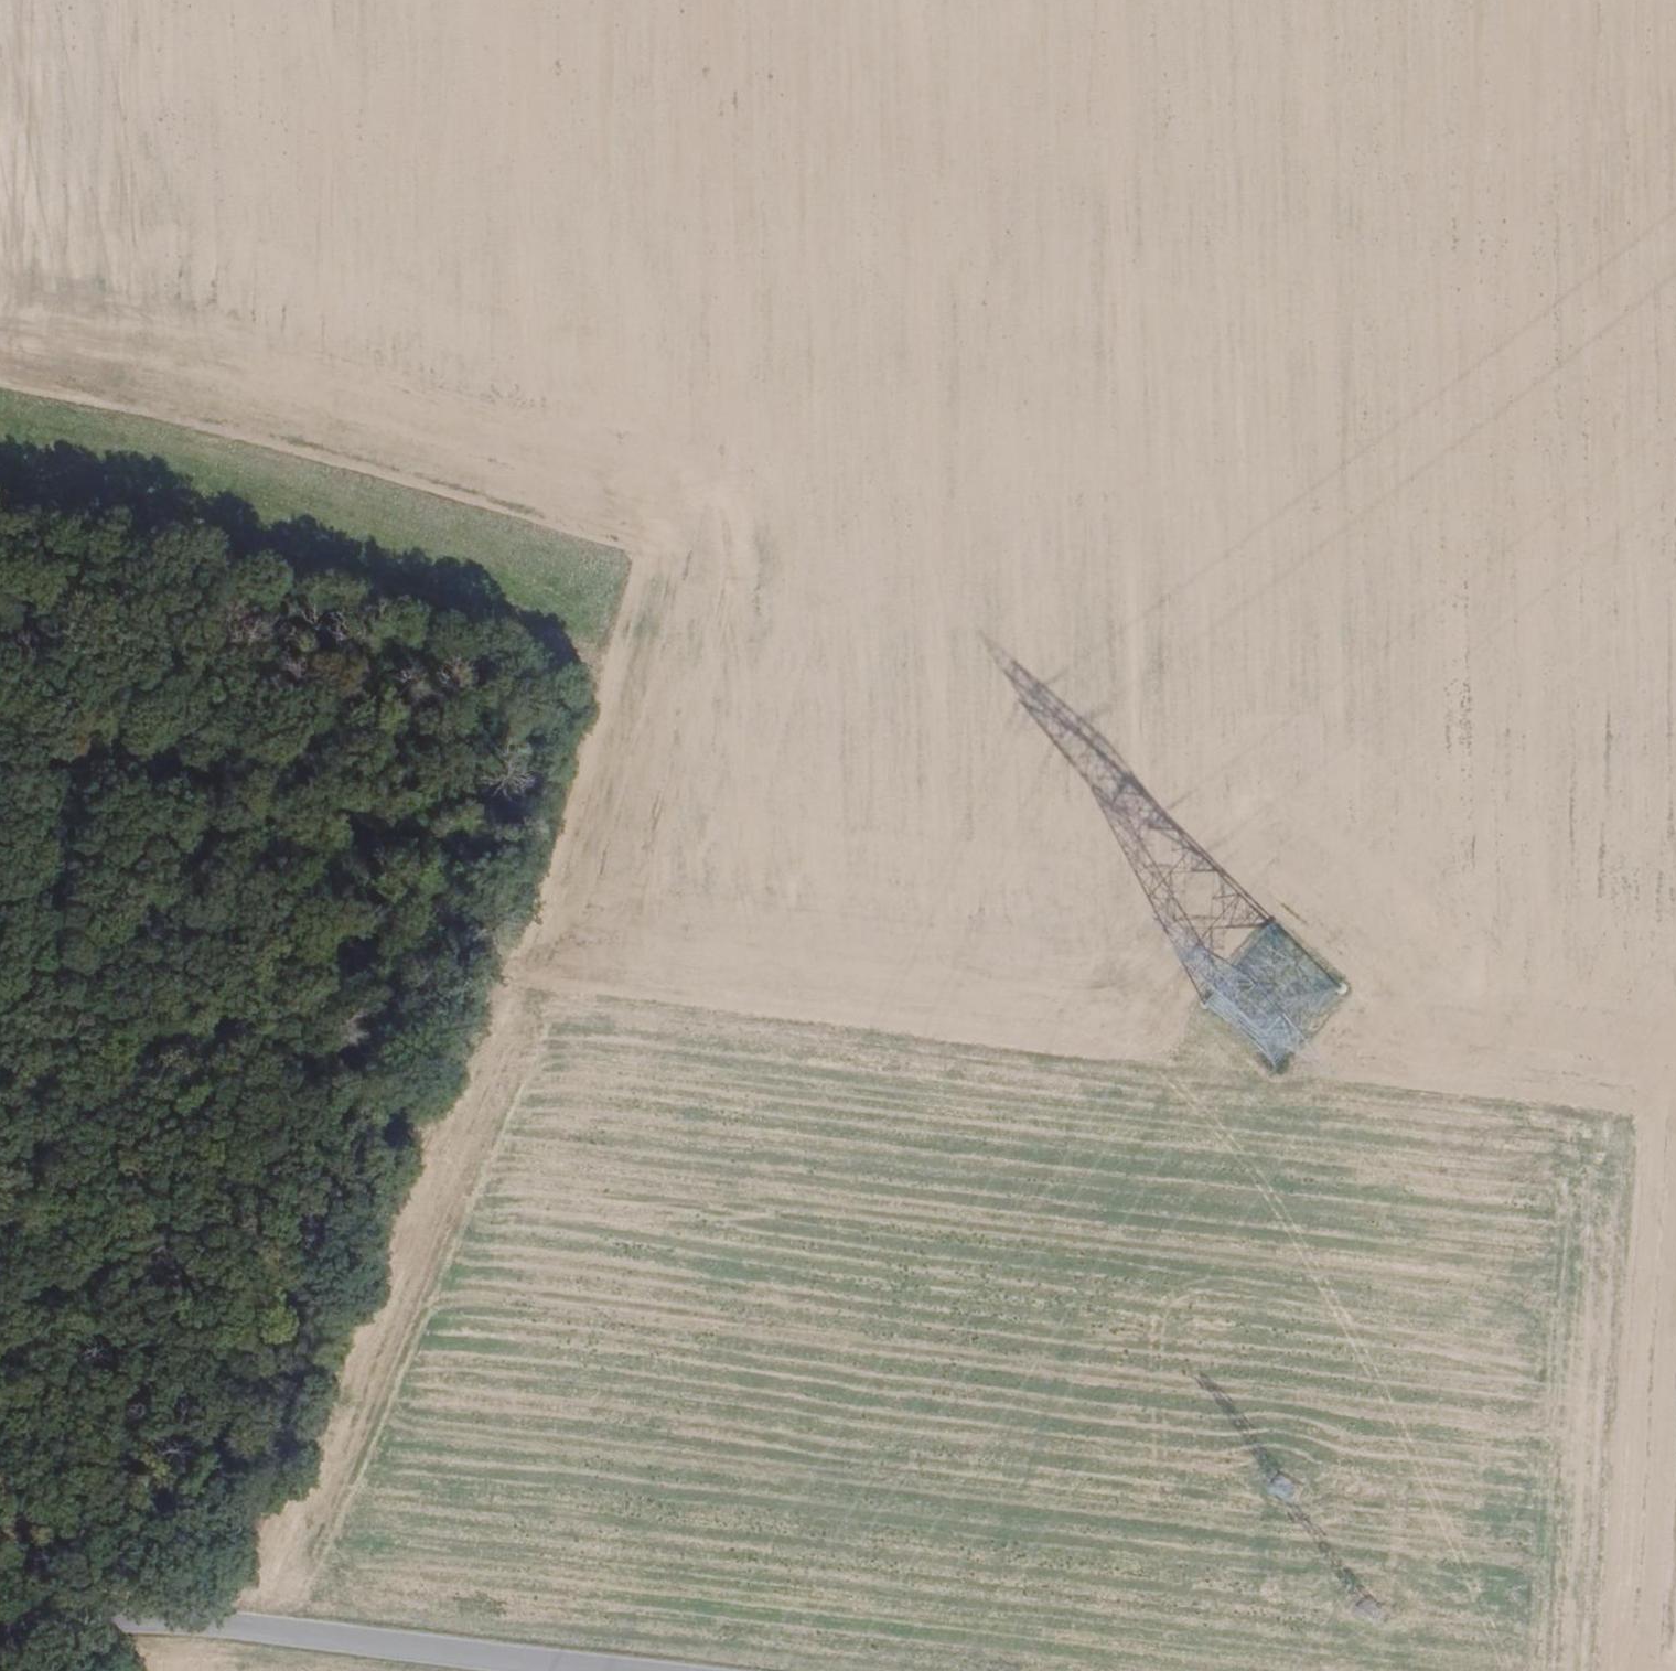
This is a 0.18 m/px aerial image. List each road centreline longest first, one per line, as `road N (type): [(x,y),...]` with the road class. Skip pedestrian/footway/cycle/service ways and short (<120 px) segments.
road 1 (tertiary): [(0,1655),(62,1628),(122,1621),(611,1670)]
road 2 (track): [(0,1500),(11,1670)]

